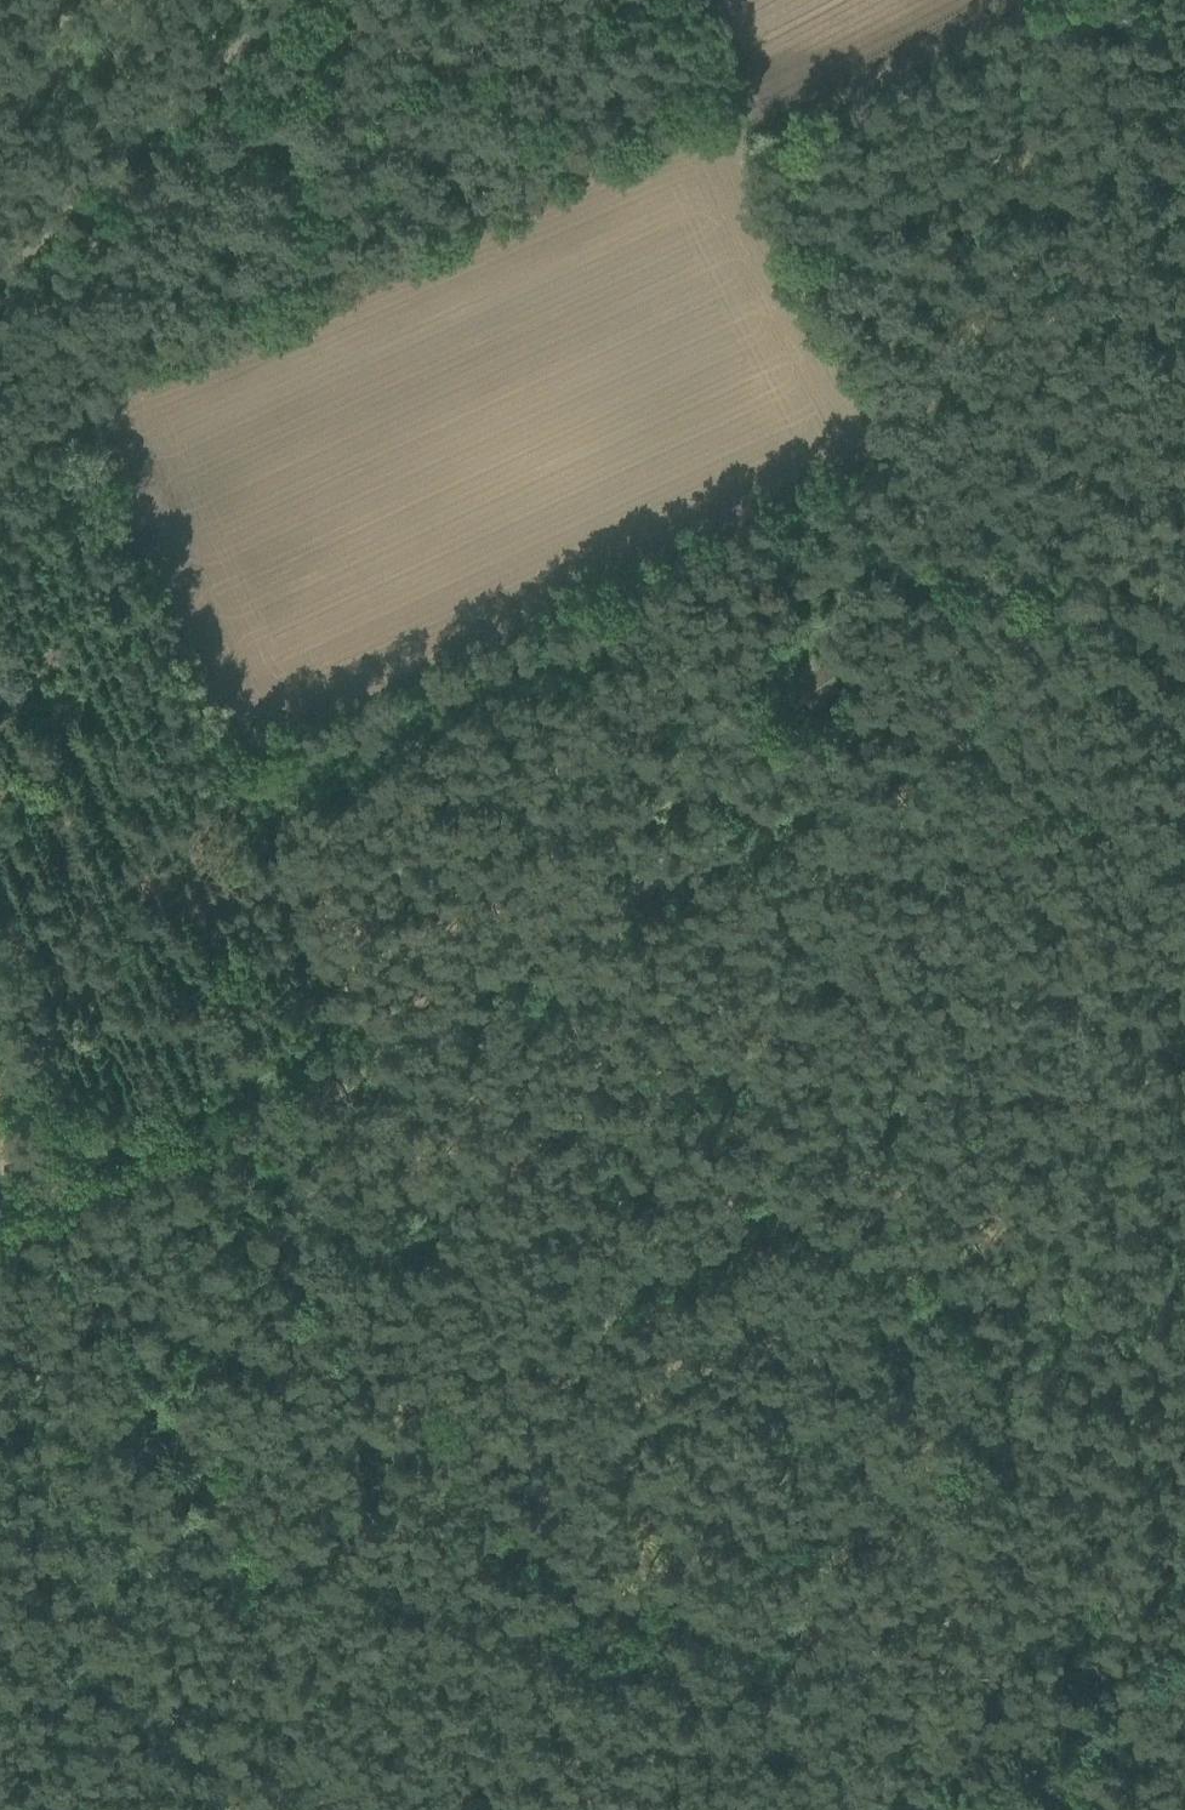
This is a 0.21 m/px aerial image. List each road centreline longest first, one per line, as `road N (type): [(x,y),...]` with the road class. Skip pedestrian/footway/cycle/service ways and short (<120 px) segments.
road 1 (track): [(1127,1809),(912,1478),(1058,1382),(1073,976),(404,1401),(497,1539),(480,1583),(53,1809)]
road 2 (track): [(1184,471),(963,593),(940,721),(0,1226)]
road 3 (track): [(291,0),(0,288)]
road 4 (track): [(404,1401),(387,1399),(195,1123)]
road 5 (track): [(940,721),(1073,976)]
road 6 (track): [(963,593),(887,452)]

